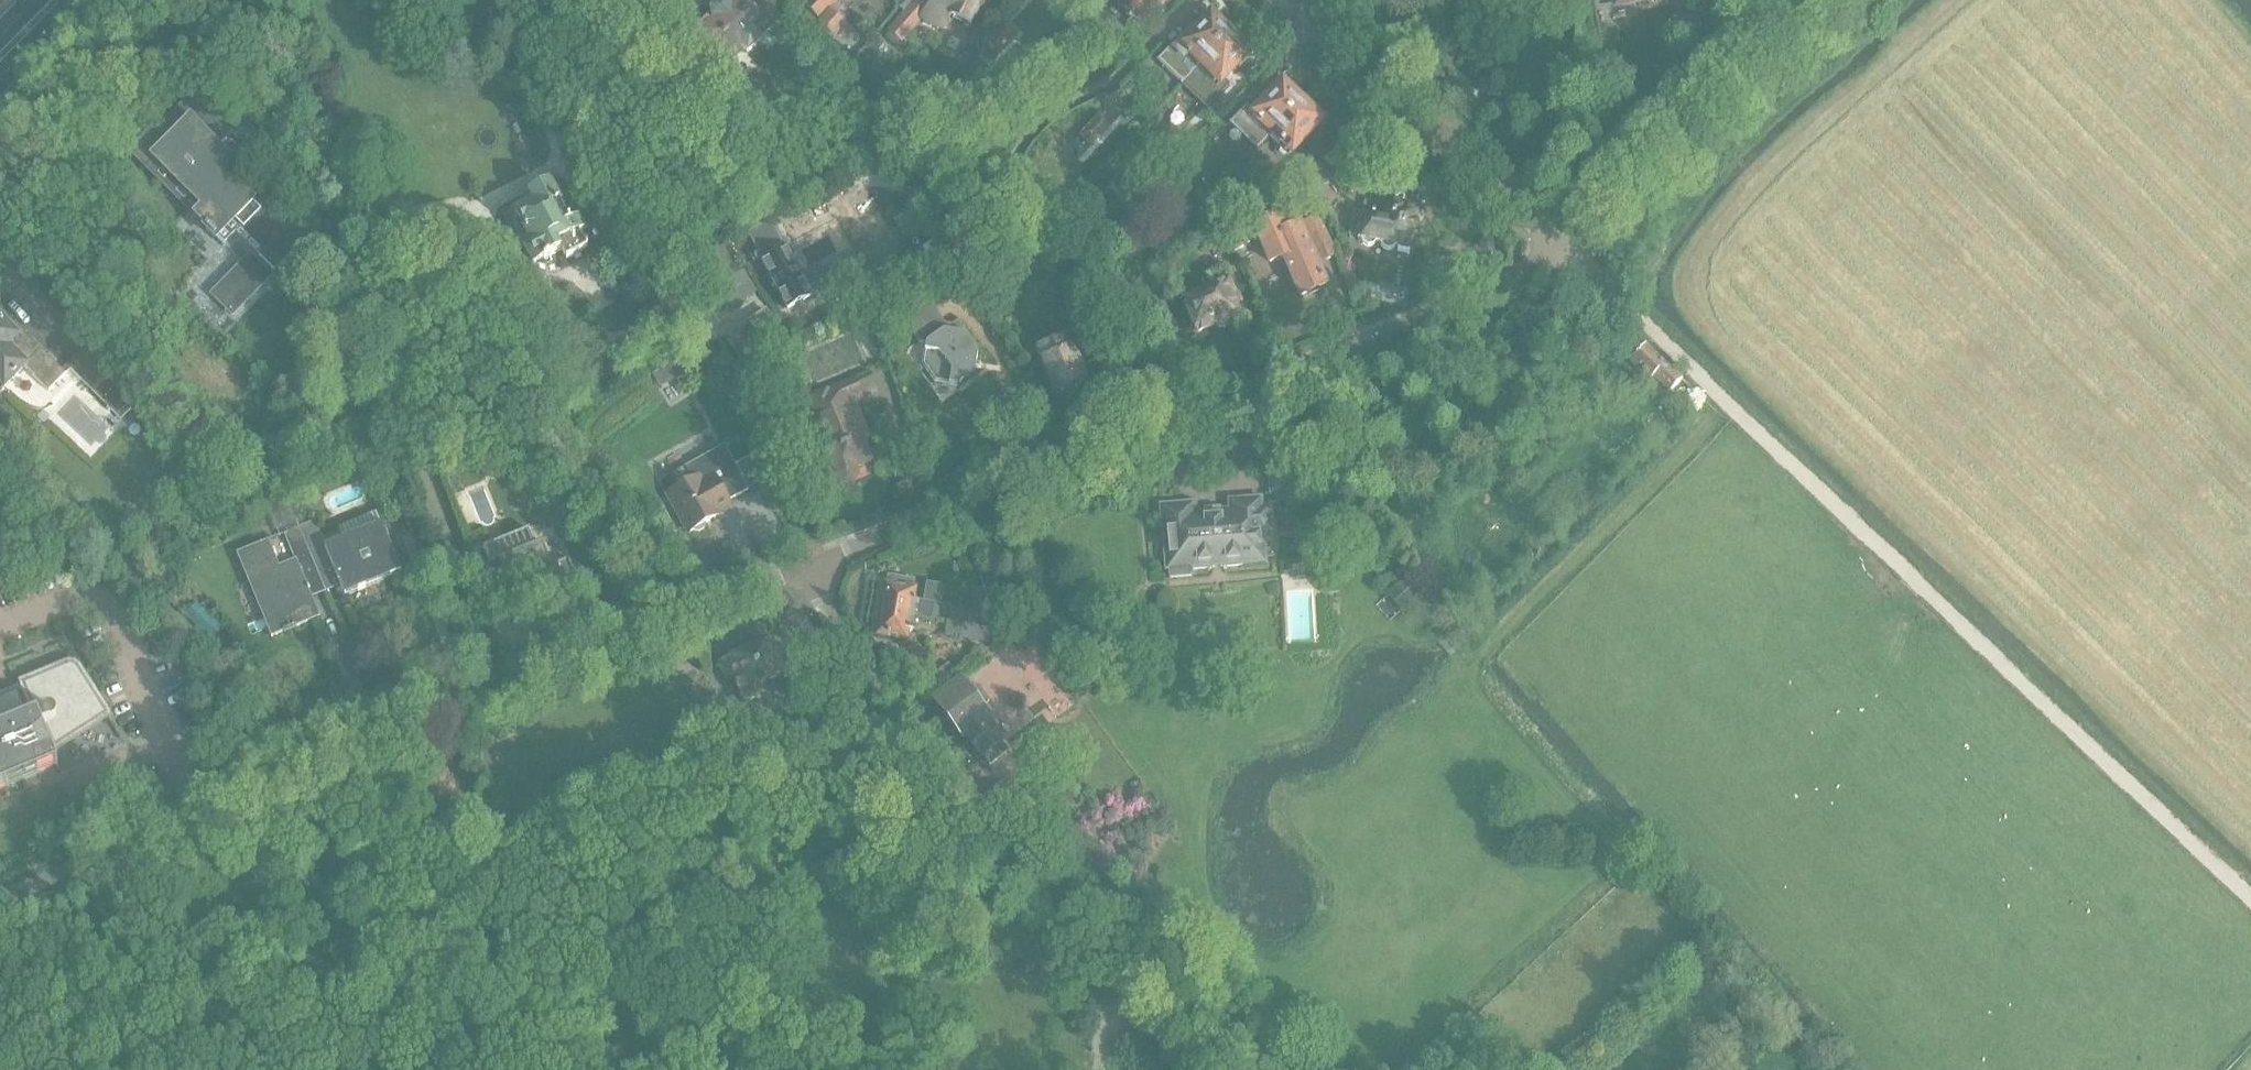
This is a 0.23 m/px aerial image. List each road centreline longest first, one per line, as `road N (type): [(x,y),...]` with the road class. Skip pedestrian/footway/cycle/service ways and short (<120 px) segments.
road 1 (residential): [(814,567),(0,900)]
road 2 (residential): [(1570,255),(814,567)]
road 3 (residential): [(1177,1069),(947,793),(832,615),(814,567)]
road 4 (residential): [(1570,255),(1845,0)]
road 5 (residential): [(1304,0),(1570,255)]

